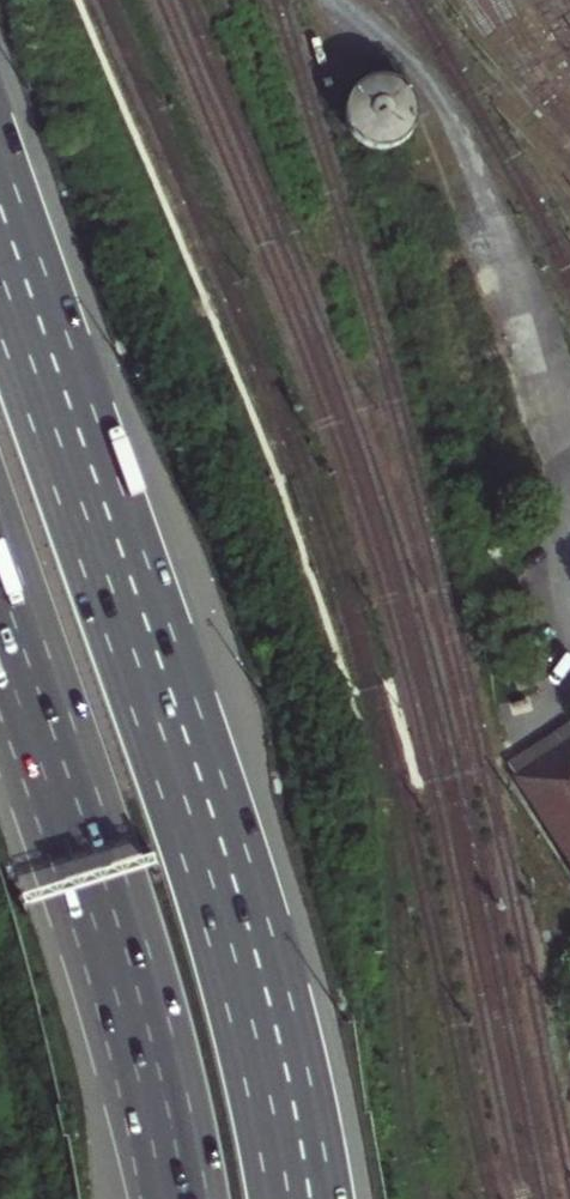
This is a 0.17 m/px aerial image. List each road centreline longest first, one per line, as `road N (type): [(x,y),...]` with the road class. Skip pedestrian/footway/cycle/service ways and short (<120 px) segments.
road 1 (trunk): [(300,1198),(235,917),(0,238)]
road 2 (trunk): [(87,836),(184,1198)]
road 3 (trunk): [(0,515),(51,674),(87,836)]
road 4 (trunk): [(0,612),(87,836)]
road 5 (trunk): [(0,687),(87,836)]

